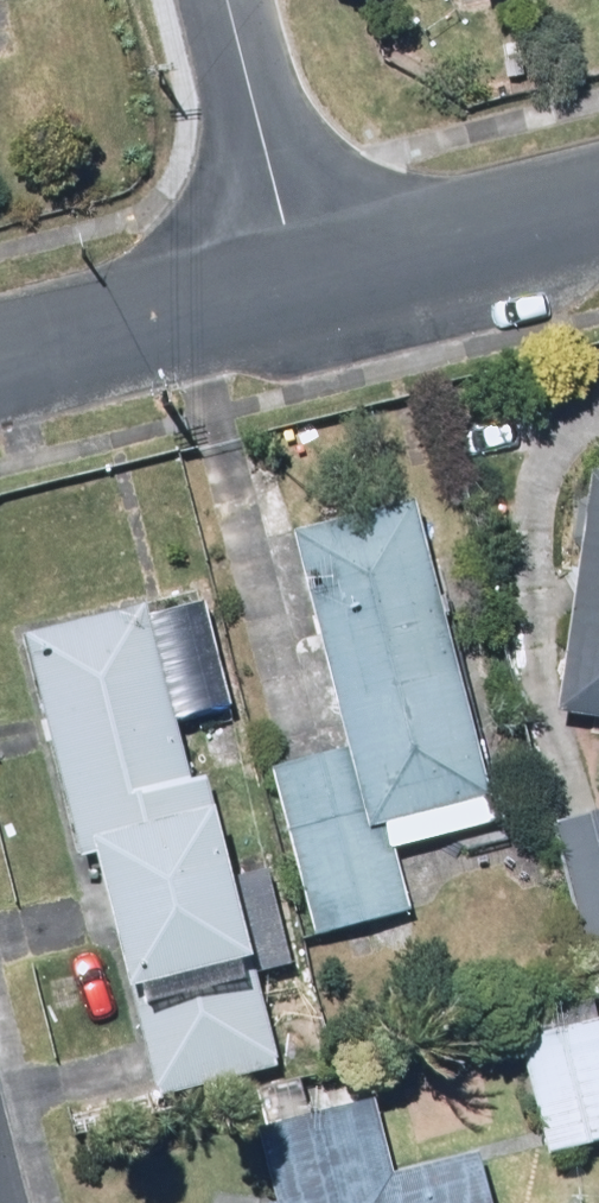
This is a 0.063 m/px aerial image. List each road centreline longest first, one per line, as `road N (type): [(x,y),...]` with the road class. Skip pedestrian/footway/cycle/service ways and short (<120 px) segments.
road 1 (residential): [(300,293),(0,361)]
road 2 (residential): [(598,217),(300,293)]
road 3 (residential): [(300,293),(225,0)]

